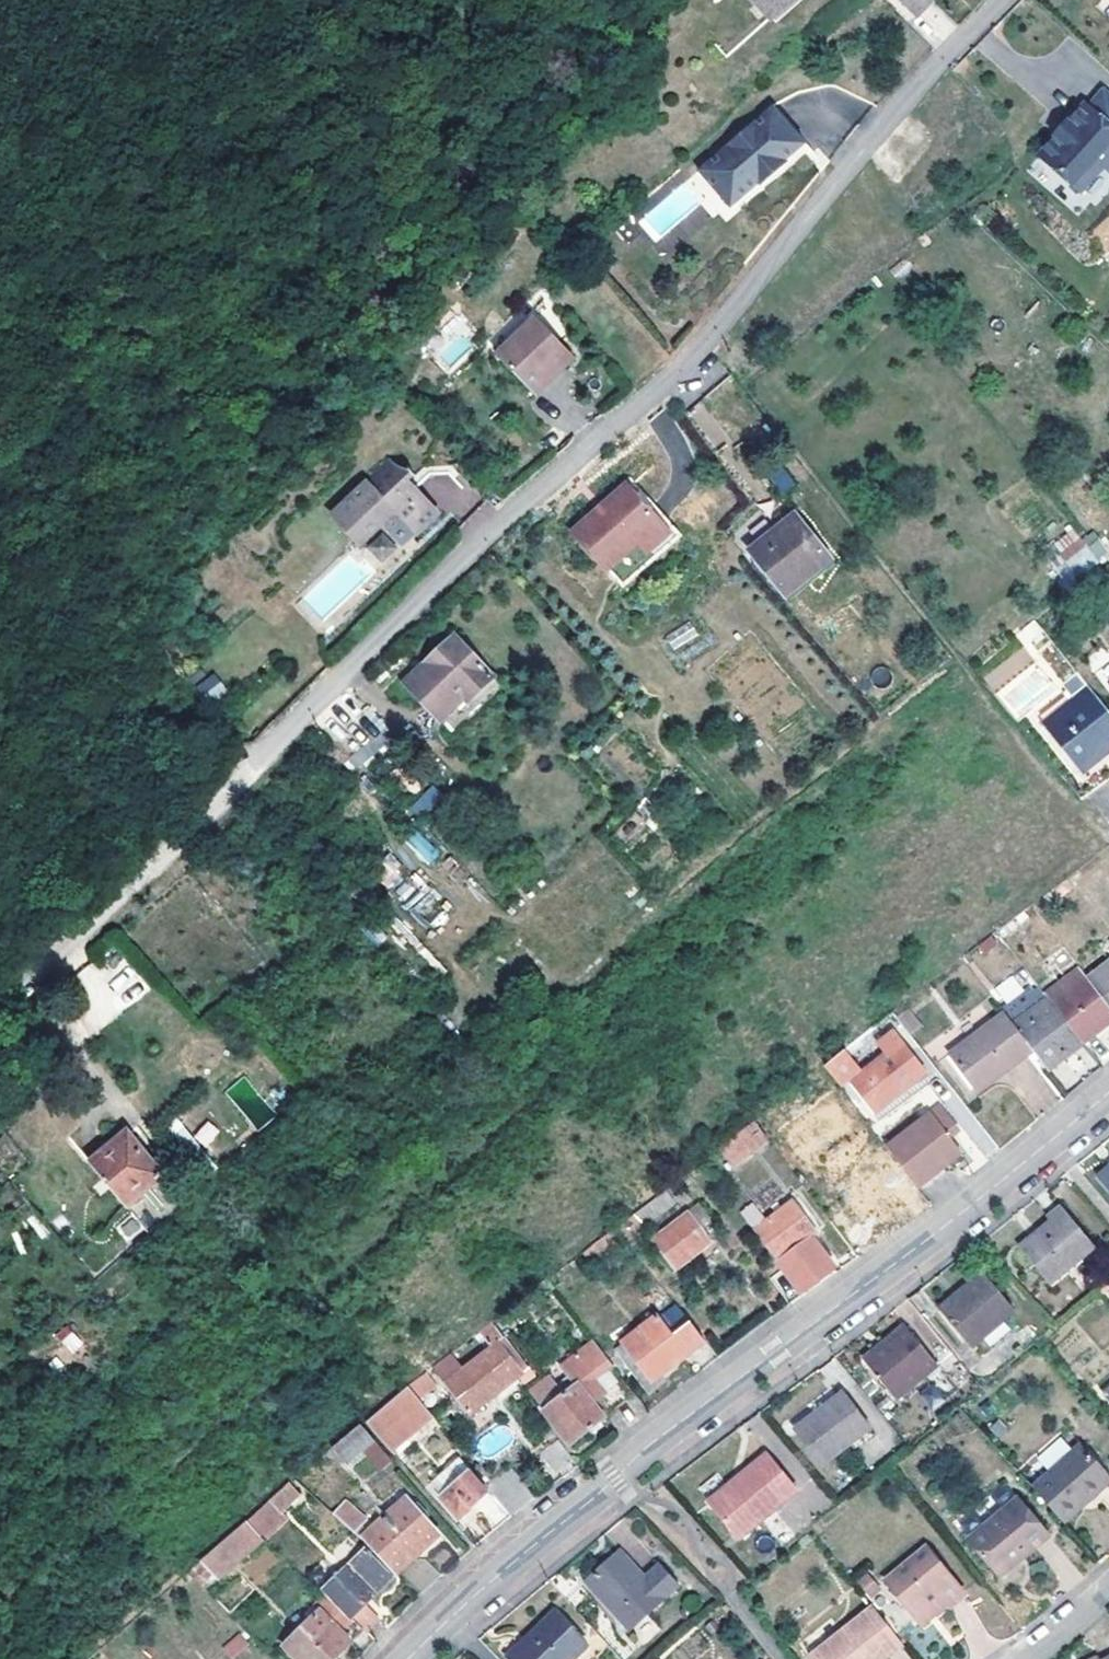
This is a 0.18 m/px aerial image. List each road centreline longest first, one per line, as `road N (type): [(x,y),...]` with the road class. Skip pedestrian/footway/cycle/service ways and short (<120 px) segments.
road 1 (residential): [(0,1001),(240,789),(515,510),(667,389),(852,164),(1002,0)]
road 2 (tertiary): [(1108,1097),(963,1219),(615,1478),(414,1658)]

